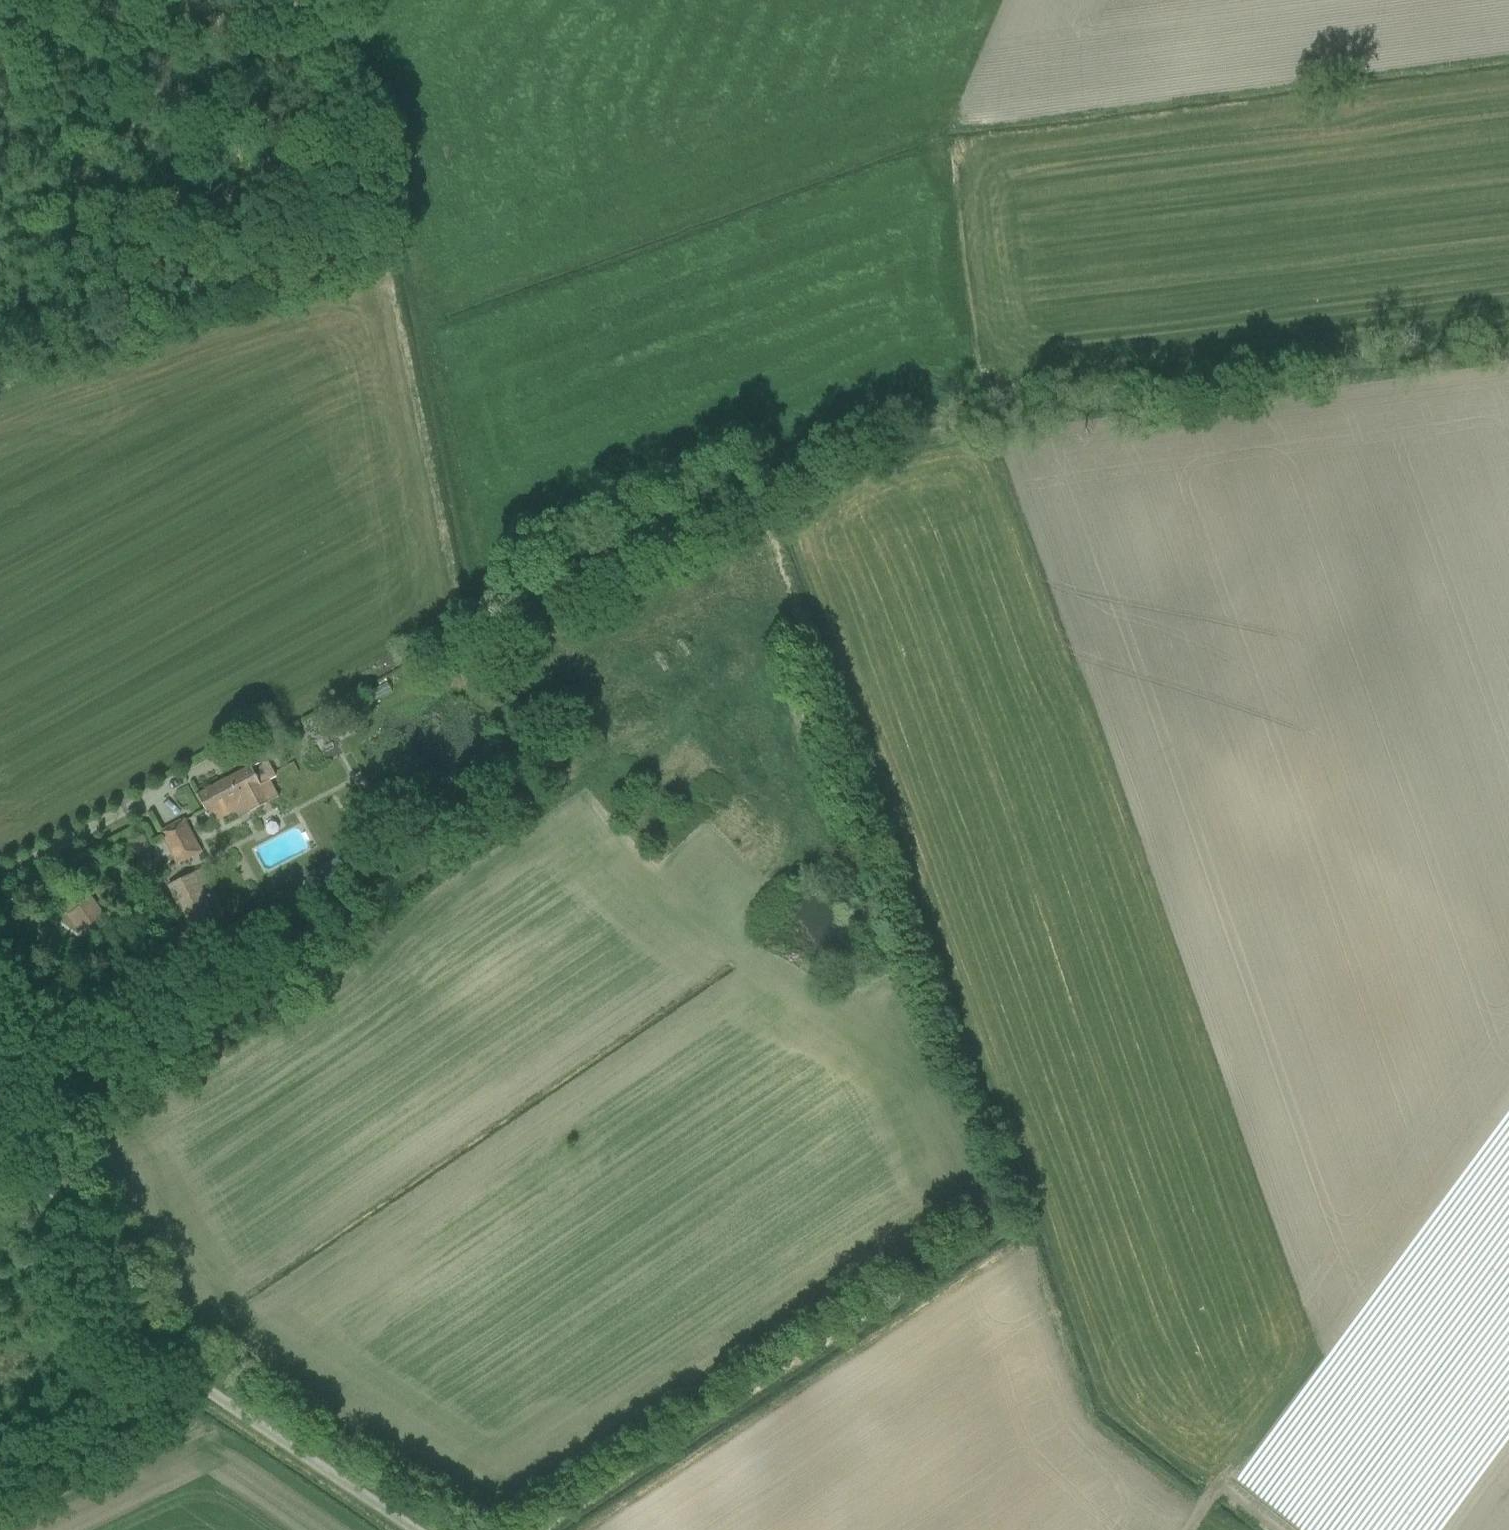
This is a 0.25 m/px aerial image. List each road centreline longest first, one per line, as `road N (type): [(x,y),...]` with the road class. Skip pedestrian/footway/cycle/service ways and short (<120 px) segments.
road 1 (unclassified): [(432,1529),(180,1359),(111,1285),(20,1136),(0,1077)]
road 2 (track): [(1508,350),(1001,408)]

